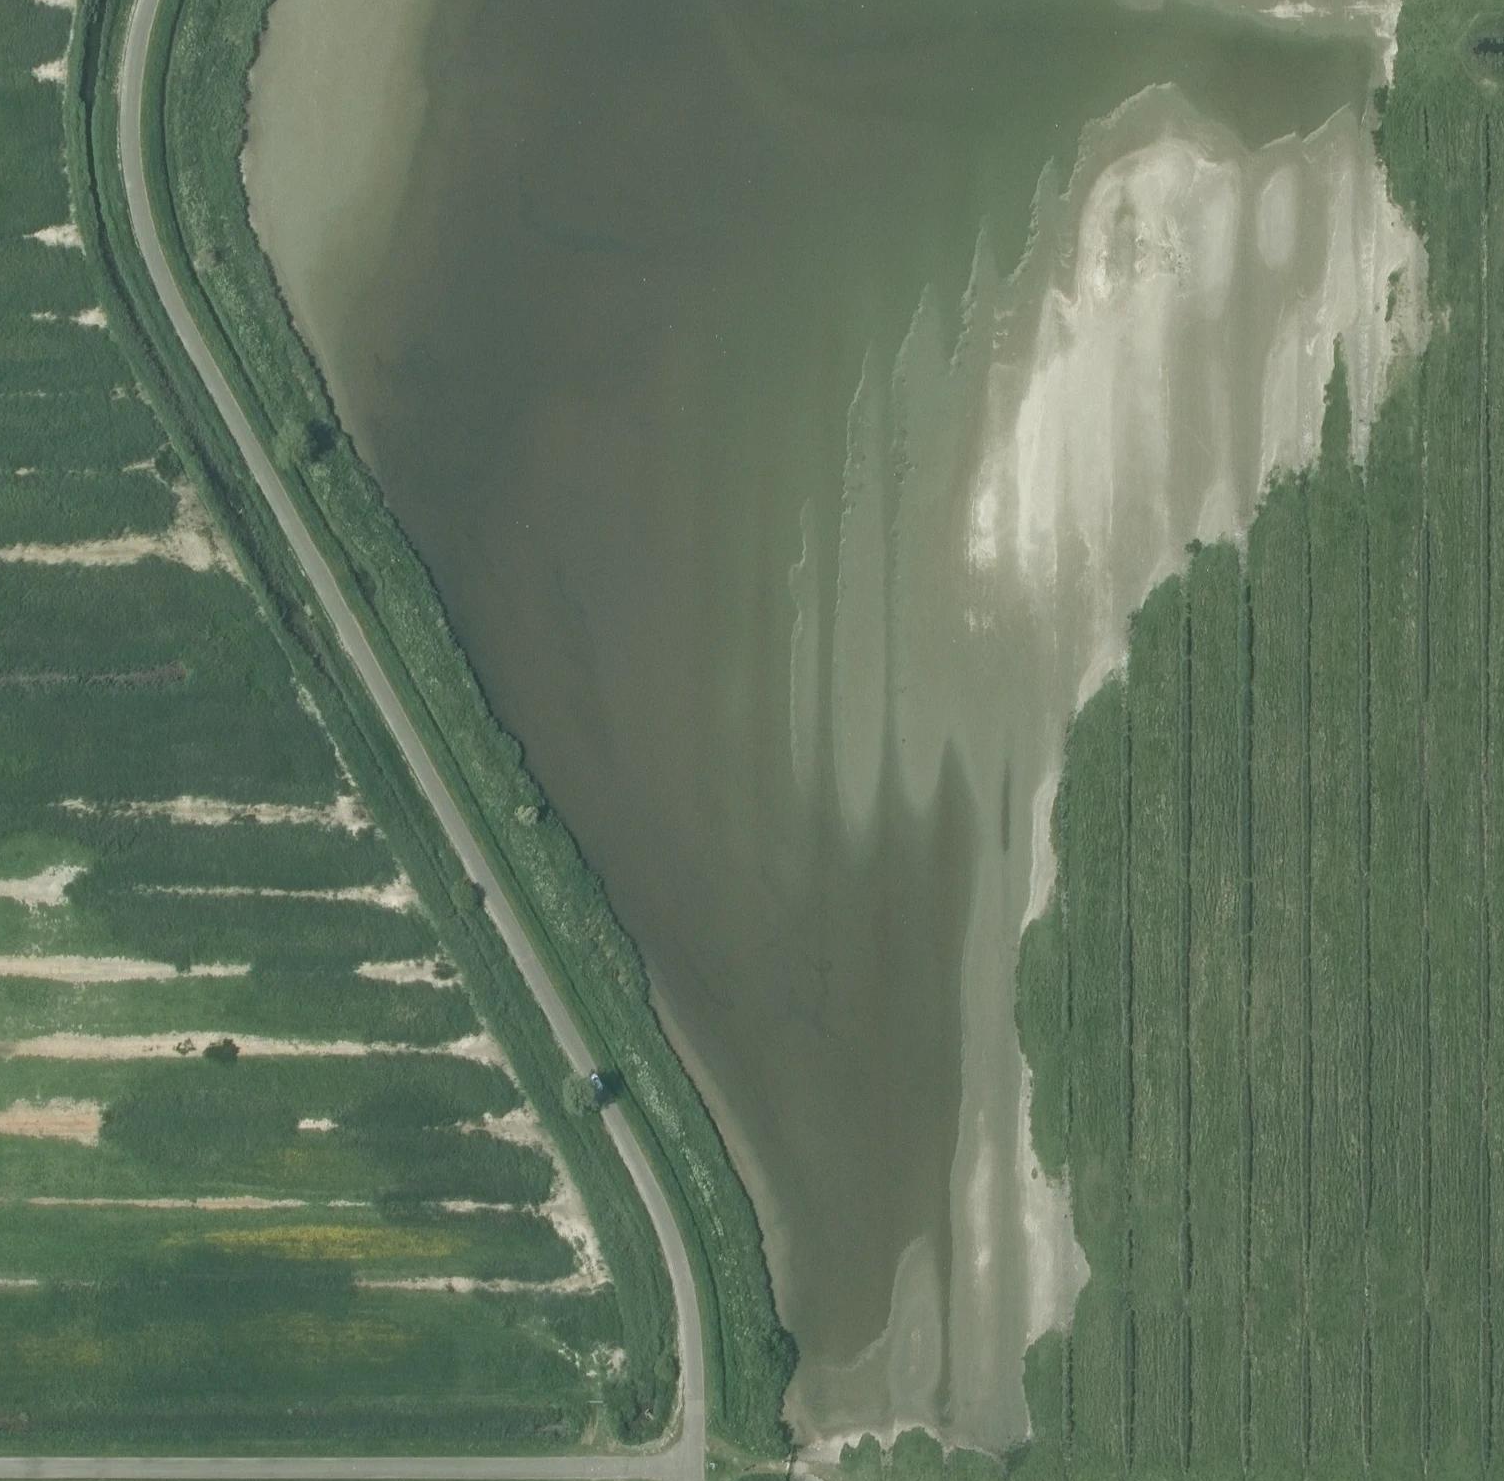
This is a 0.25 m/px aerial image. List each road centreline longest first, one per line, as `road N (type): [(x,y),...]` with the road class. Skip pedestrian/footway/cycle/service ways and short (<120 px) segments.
road 1 (unclassified): [(694,1465),(690,1317),(658,1206),(158,278),(131,158),(134,75),(151,0)]
road 2 (unclassified): [(694,1465),(0,1469)]

